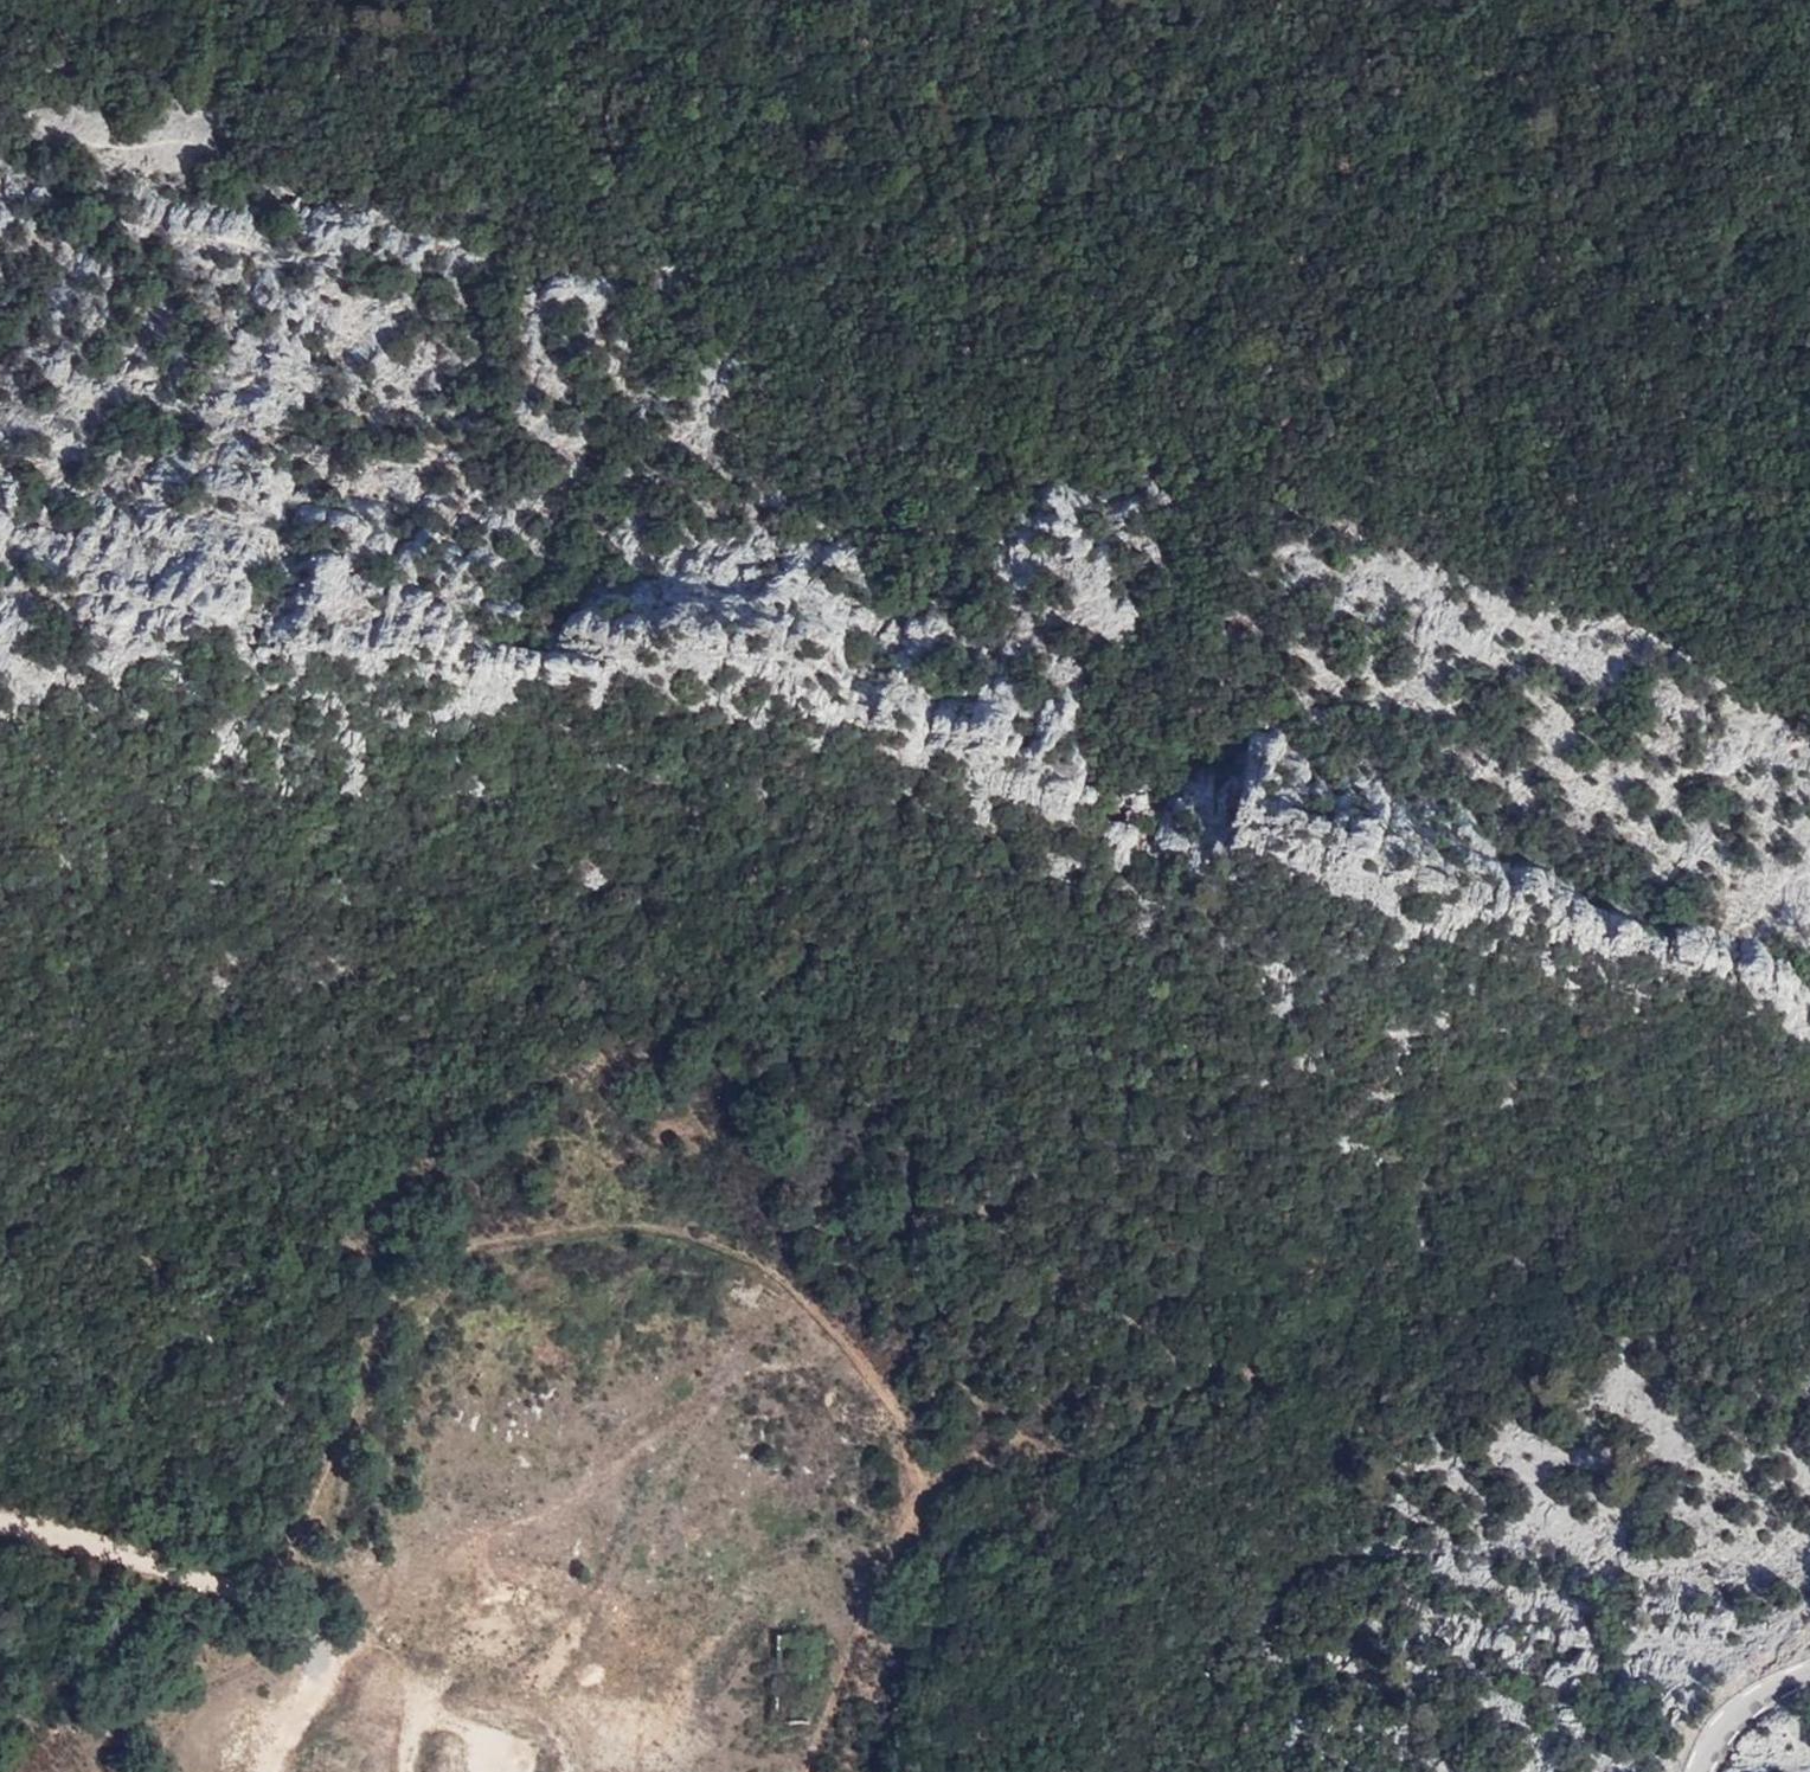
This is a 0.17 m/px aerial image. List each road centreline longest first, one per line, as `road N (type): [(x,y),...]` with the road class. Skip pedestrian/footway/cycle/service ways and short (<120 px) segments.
road 1 (track): [(431,1705),(284,1605),(152,1554),(0,1523)]
road 2 (unclassified): [(1694,1771),(1709,1738),(1753,1689),(1809,1666)]

